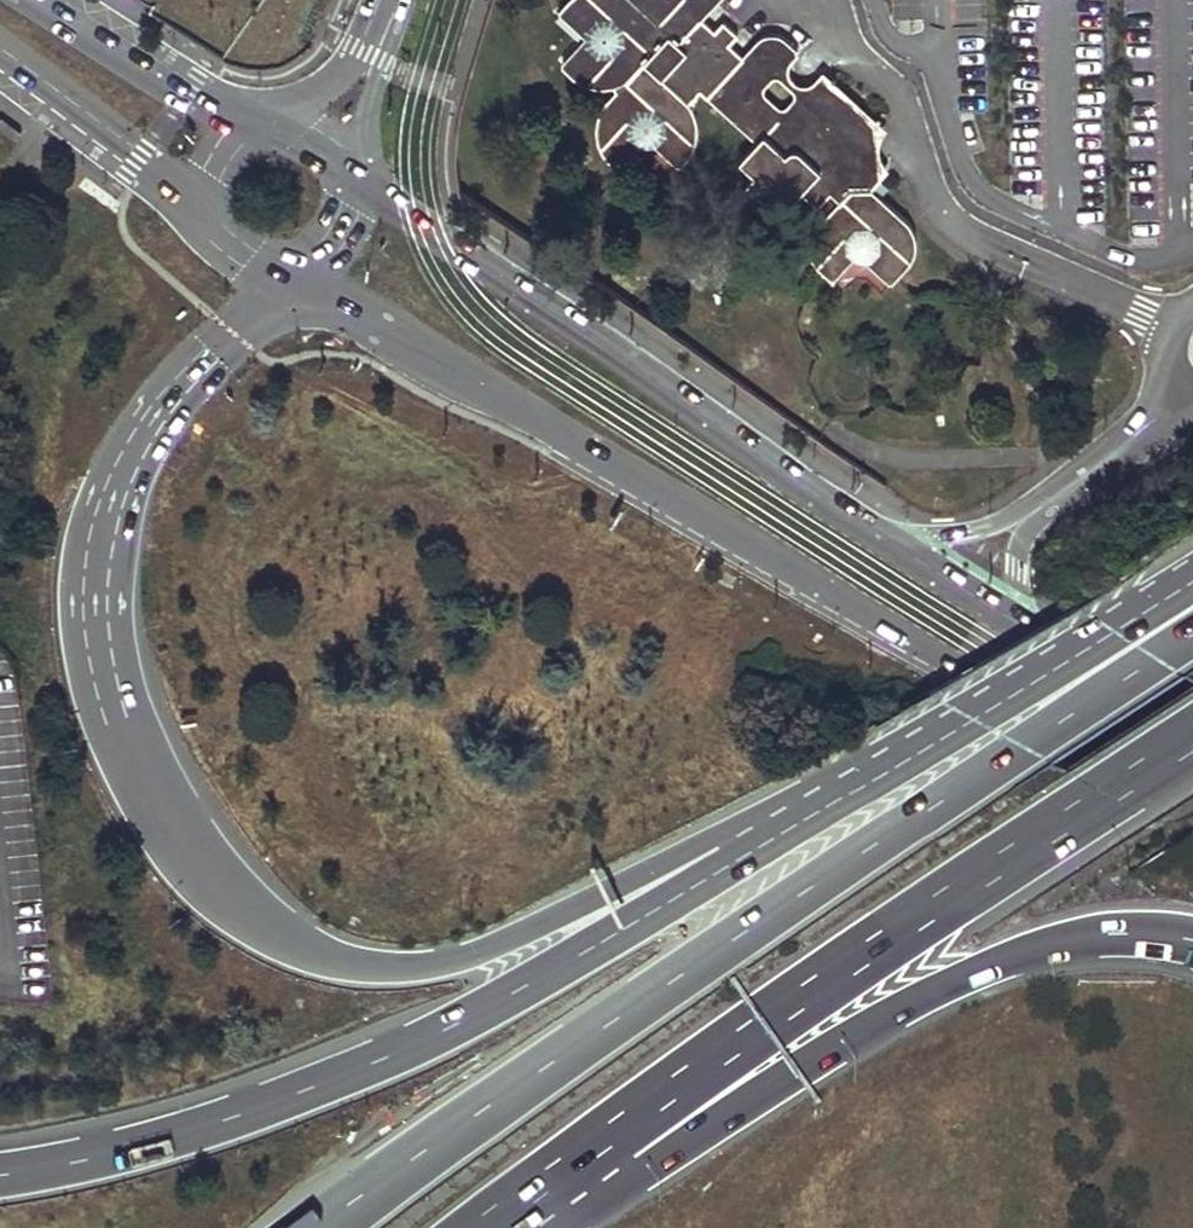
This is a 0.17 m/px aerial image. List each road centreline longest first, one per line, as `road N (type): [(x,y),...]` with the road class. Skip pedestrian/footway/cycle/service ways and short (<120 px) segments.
road 1 (motorway): [(750,852),(580,905),(480,950),(371,966),(315,952),(264,926),(171,827),(115,712),(101,660),(94,560),(101,519),(147,429),(183,384),(302,281)]
road 2 (motorway): [(1192,634),(1018,743),(586,1036),(320,1227)]
road 3 (secondary): [(302,281),(801,568),(1192,820)]
road 4 (motorway): [(489,1227),(830,976),(1192,741)]
road 5 (motorway): [(750,852),(388,1059),(191,1133),(0,1175)]
road 6 (secondary): [(899,547),(363,173)]
road 7 (motorway): [(542,1227),(949,983),(1097,935)]
road 8 (motorway): [(1192,581),(750,852)]
road 9 (secondary): [(0,58),(200,208)]
road 10 (secondary): [(256,116),(188,89),(53,0)]
road 11 (secondary): [(1192,738),(1007,618)]
road 12 (unclassified): [(385,13),(334,74),(274,117)]
road 13 (unclassified): [(351,159),(381,63),(385,13)]
road 14 (residential): [(1192,299),(1168,323),(1142,430)]
road 15 (residential): [(1032,514),(1142,430)]
road 16 (residential): [(1032,514),(899,547)]
road 17 (secondary): [(1007,618),(899,547)]
road 18 (secondary): [(200,208),(247,253),(302,281)]
road 19 (unclassified): [(302,281),(353,210),(363,173)]

